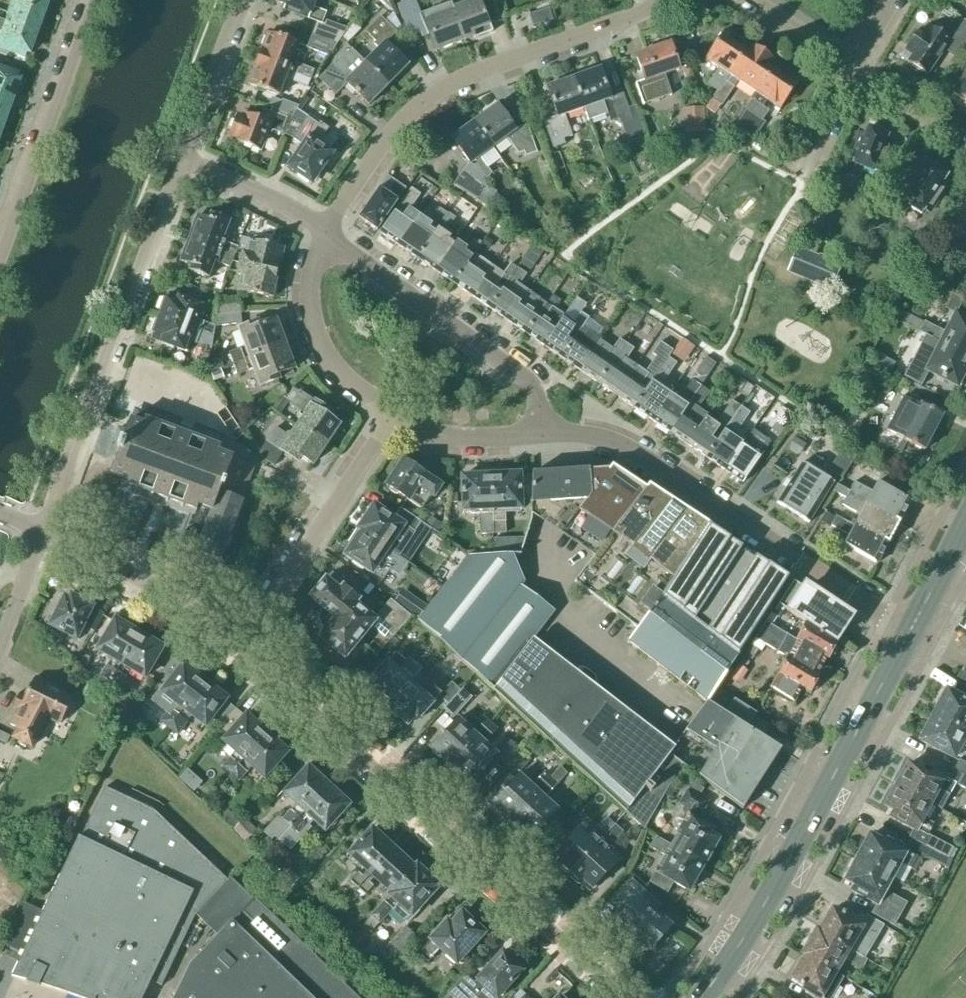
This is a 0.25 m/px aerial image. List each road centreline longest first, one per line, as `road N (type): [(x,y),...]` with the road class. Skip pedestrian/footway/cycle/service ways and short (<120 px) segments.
road 1 (unclassified): [(624,997),(238,656)]
road 2 (residential): [(910,631),(612,441),(544,428)]
road 3 (secondary): [(701,997),(764,905),(910,631)]
road 4 (residential): [(325,228),(364,161),(436,89),(660,0)]
road 5 (residential): [(42,531),(184,158)]
road 6 (residential): [(544,428),(530,386),(325,228)]
road 7 (residential): [(238,656),(392,415)]
road 8 (residential): [(0,250),(91,0)]
road 9 (unclassified): [(238,656),(117,566),(42,531)]
road 10 (residential): [(392,415),(352,385),(319,342),(311,277),(325,228)]
road 11 (residential): [(184,158),(244,0)]
road 12 (residential): [(325,228),(184,158)]
road 13 (residential): [(965,138),(853,69)]
road 14 (residential): [(853,69),(751,0)]
road 15 (residential): [(803,181),(853,69)]
road 16 (secondary): [(910,631),(965,522)]
road 17 (residential): [(0,644),(42,531)]

